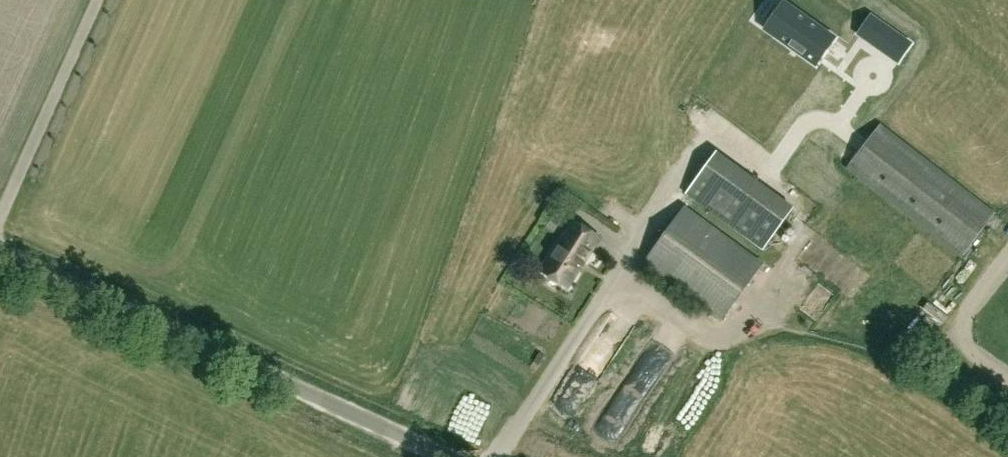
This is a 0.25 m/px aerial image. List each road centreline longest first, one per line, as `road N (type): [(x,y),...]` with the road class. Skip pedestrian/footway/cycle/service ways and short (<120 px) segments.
road 1 (unclassified): [(454,456),(0,252)]
road 2 (unclassified): [(0,215),(100,0)]

